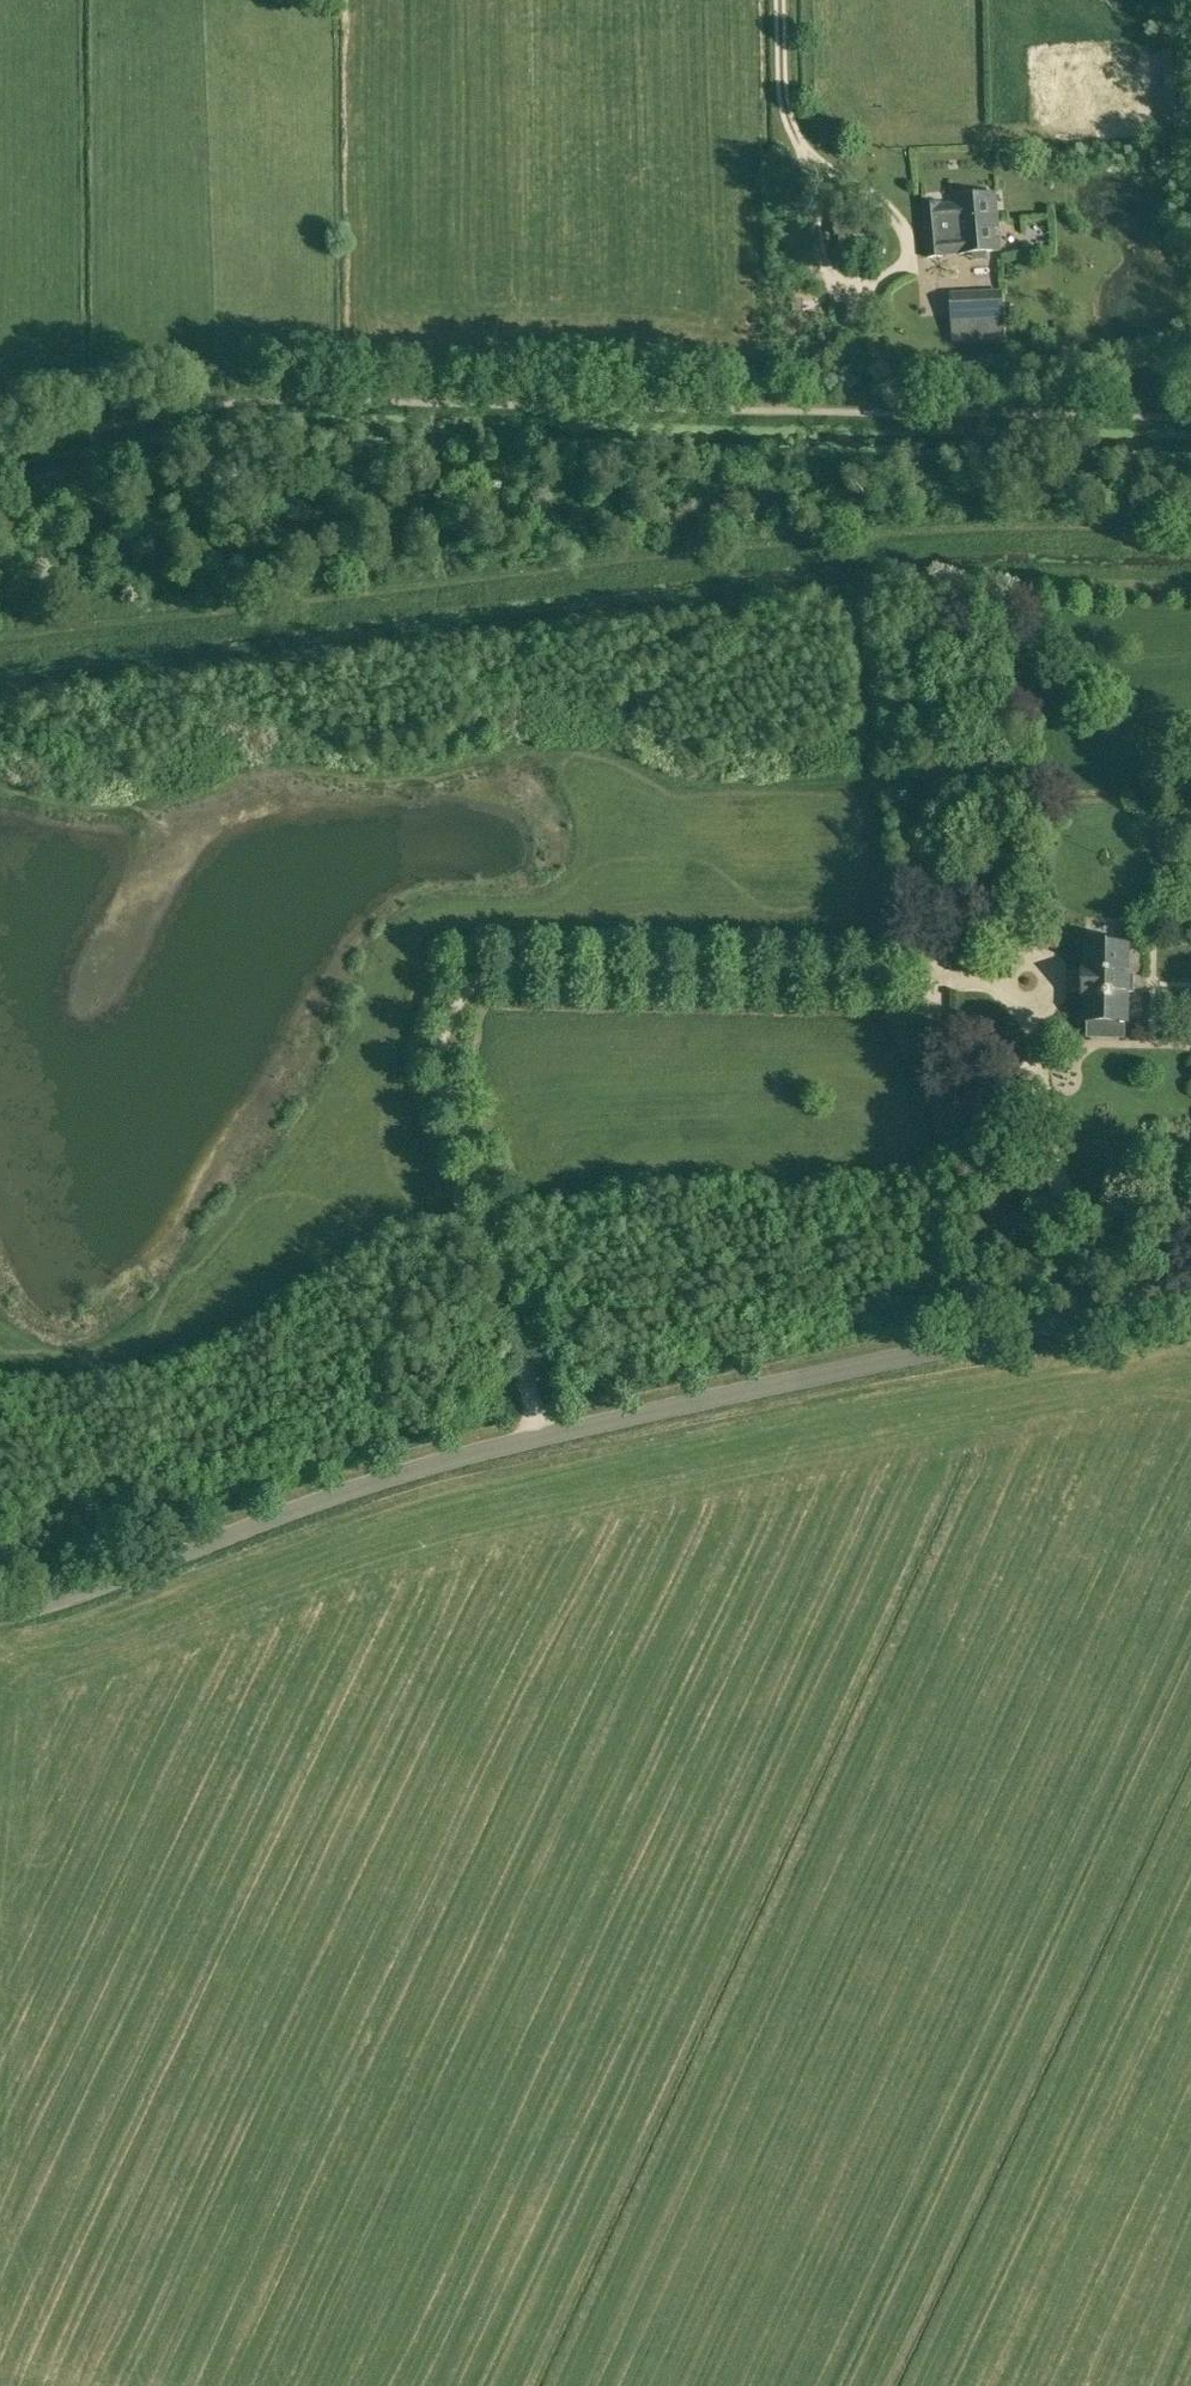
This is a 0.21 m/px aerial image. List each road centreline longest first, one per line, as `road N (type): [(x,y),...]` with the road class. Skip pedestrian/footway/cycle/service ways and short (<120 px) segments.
road 1 (unclassified): [(0,1609),(62,1599),(369,1485),(538,1439),(1190,1296)]
road 2 (track): [(780,0),(783,90),(799,134),(893,208),(926,263)]

